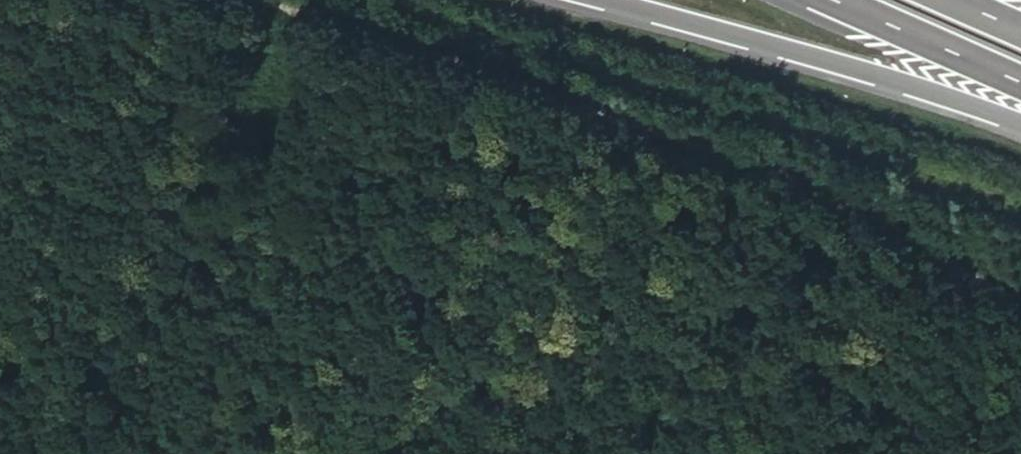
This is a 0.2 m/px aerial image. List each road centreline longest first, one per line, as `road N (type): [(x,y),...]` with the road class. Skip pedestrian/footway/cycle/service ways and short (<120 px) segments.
road 1 (track): [(260,0),(593,100),(1020,302)]
road 2 (track): [(1020,216),(372,0)]
road 3 (trunk): [(608,0),(896,80),(1020,125)]
road 4 (trunk): [(834,0),(1020,82)]

